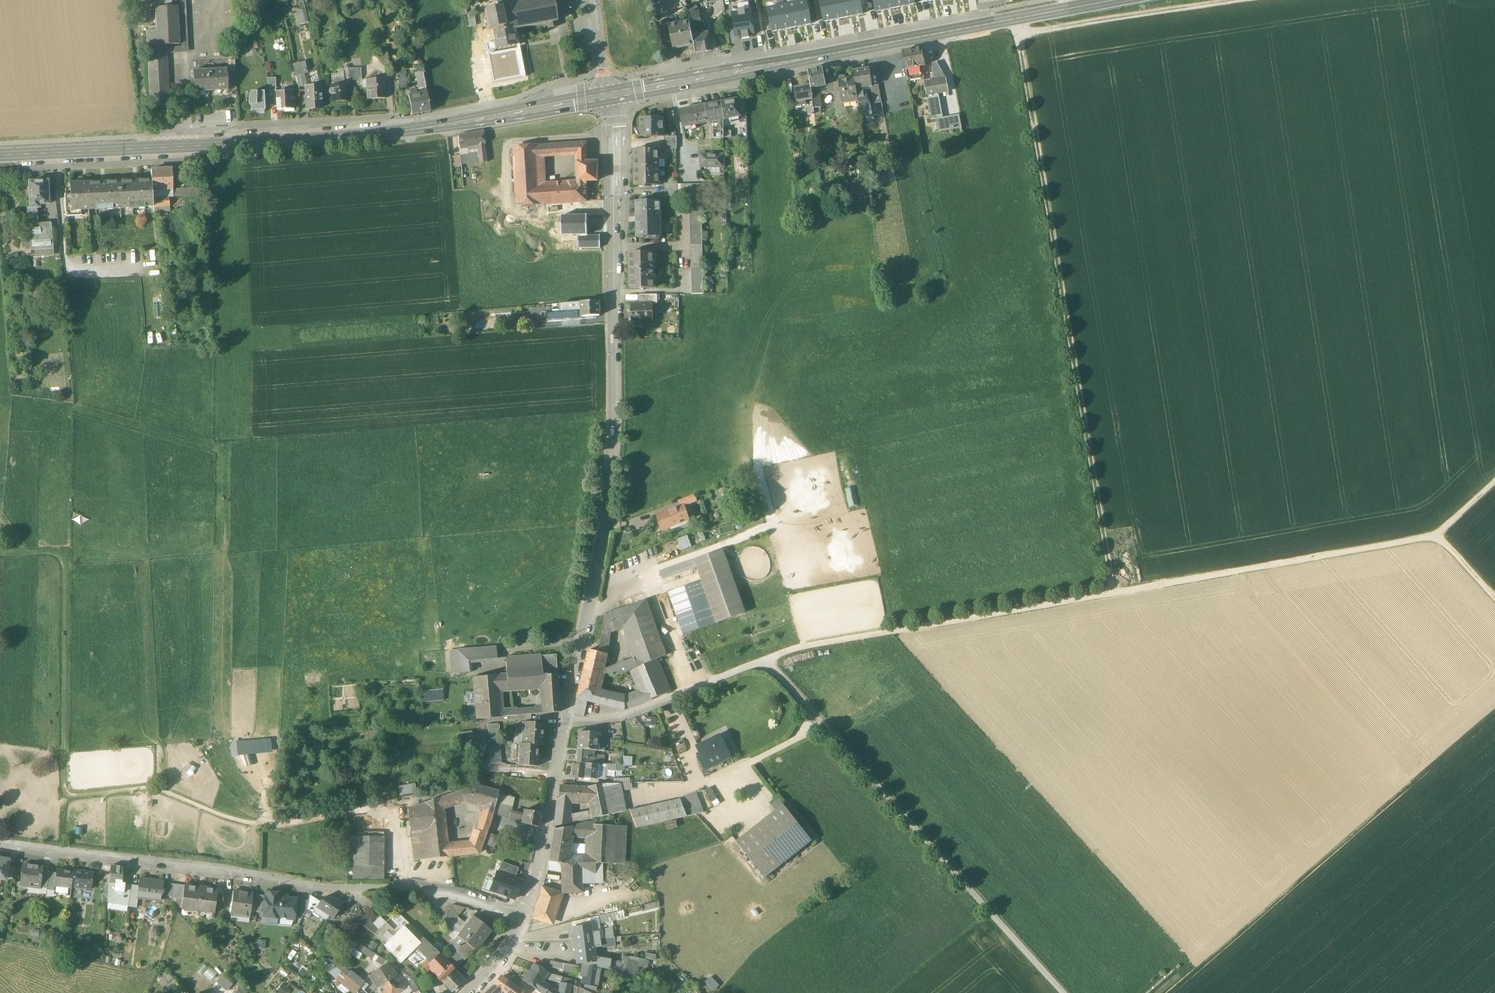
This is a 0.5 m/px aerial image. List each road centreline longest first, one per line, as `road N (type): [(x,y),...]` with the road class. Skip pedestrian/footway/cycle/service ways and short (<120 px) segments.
road 1 (residential): [(521,920),(615,460),(608,95)]
road 2 (track): [(1113,593),(1018,33),(1230,0)]
road 3 (track): [(767,660),(832,640),(1438,536),(1494,480)]
road 4 (secondary): [(0,153),(381,133),(608,95)]
road 5 (residential): [(521,920),(451,894),(320,889),(0,844)]
road 6 (secondary): [(608,95),(1115,0)]
road 7 (track): [(767,660),(1061,992)]
road 8 (track): [(821,724),(701,783),(669,699)]
road 9 (track): [(566,723),(620,717),(767,660)]

